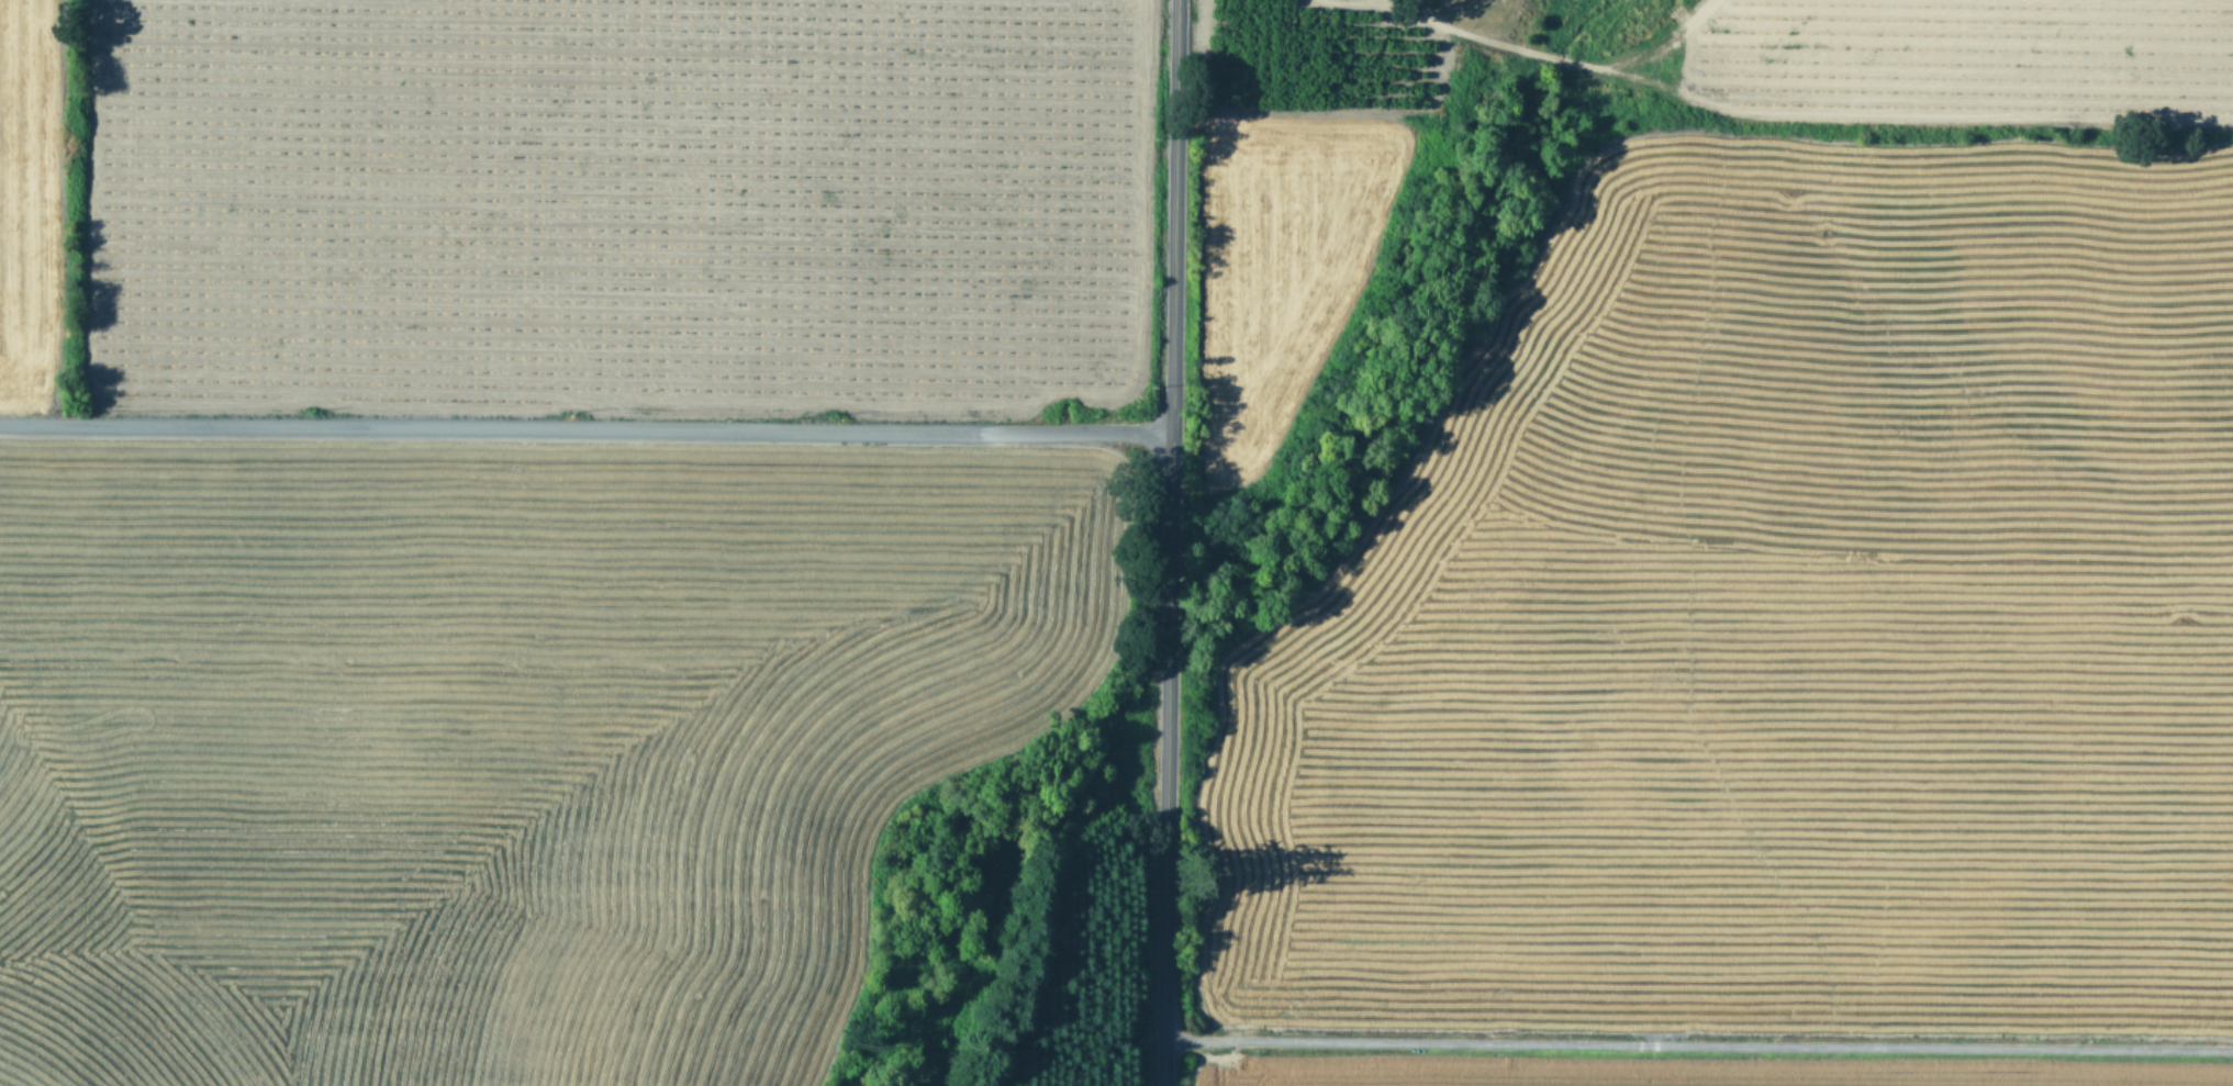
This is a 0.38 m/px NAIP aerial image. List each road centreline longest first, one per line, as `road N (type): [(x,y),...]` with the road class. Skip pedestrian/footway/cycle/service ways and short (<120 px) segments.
road 1 (residential): [(1170,428),(0,421)]
road 2 (tertiary): [(1161,1085),(1175,0)]

